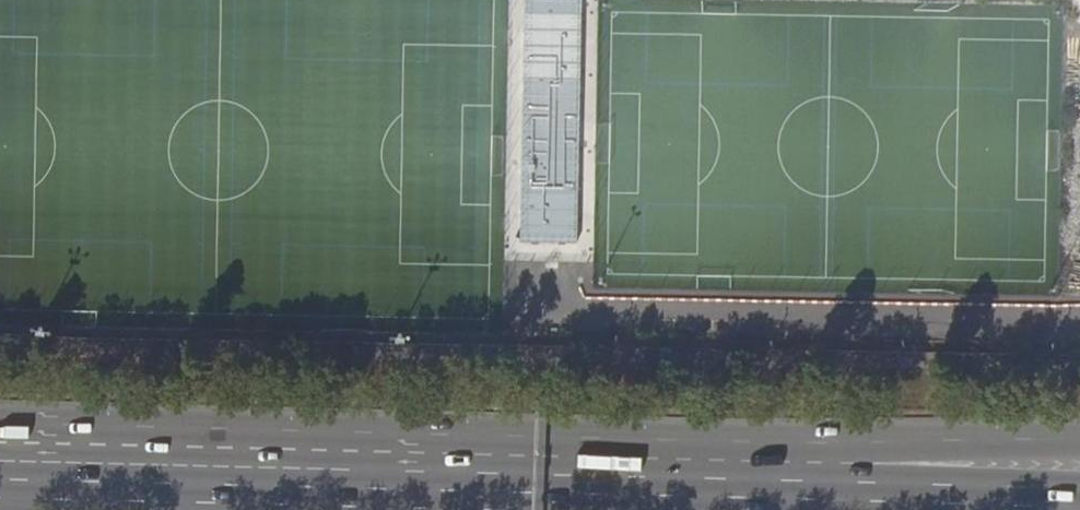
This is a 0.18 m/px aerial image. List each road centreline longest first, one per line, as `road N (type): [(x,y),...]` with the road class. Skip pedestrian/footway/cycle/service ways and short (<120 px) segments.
road 1 (trunk): [(1079,509),(533,475)]
road 2 (trunk): [(1079,445),(533,475)]
road 3 (trunk): [(533,475),(0,462)]

